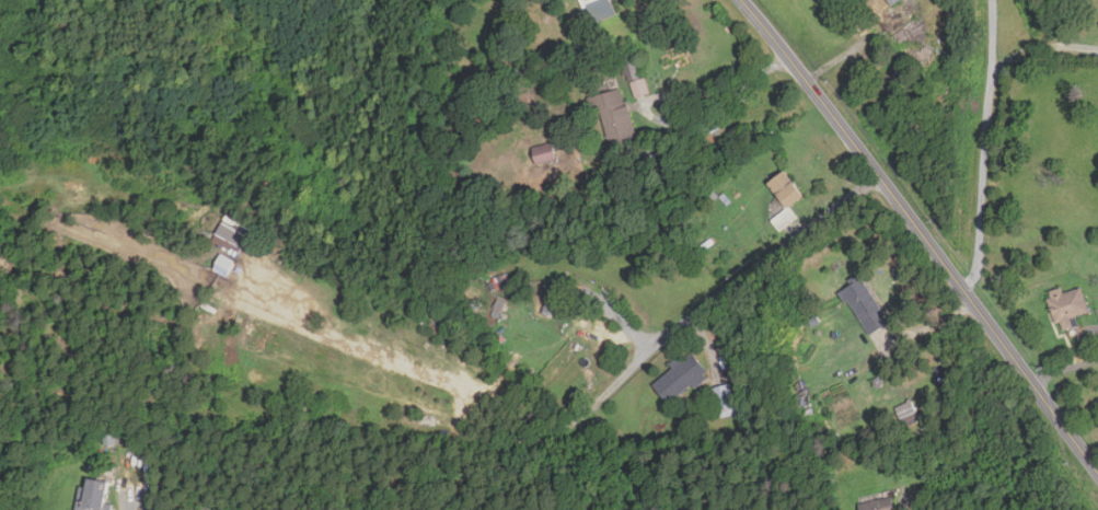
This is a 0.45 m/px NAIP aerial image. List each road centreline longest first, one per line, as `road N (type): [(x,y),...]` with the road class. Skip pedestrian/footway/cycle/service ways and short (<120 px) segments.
road 1 (secondary): [(741,0),(1097,470)]

